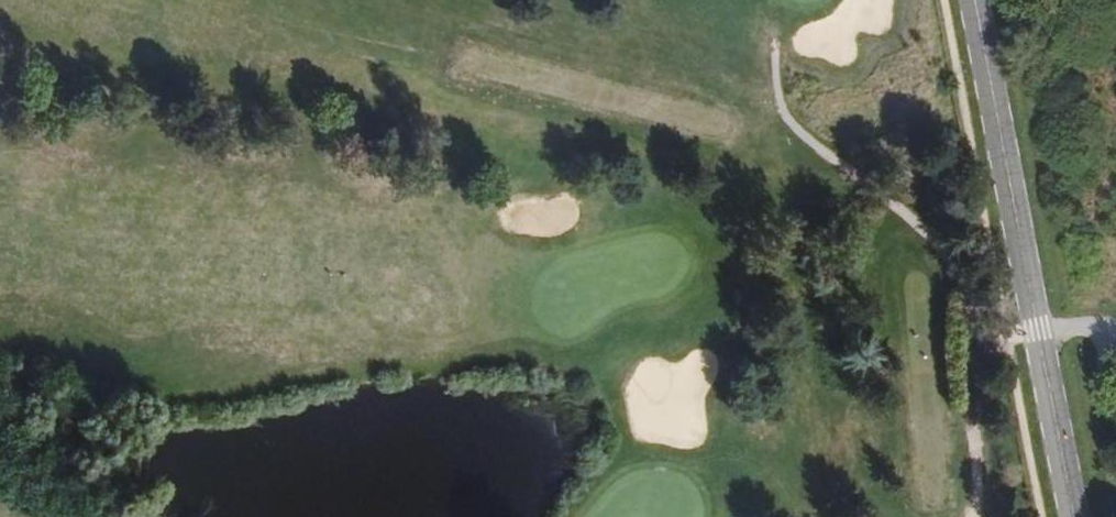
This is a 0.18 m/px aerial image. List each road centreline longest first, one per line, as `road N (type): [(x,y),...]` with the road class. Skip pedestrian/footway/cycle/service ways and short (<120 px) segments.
road 1 (tertiary): [(972,0),(1075,516)]

